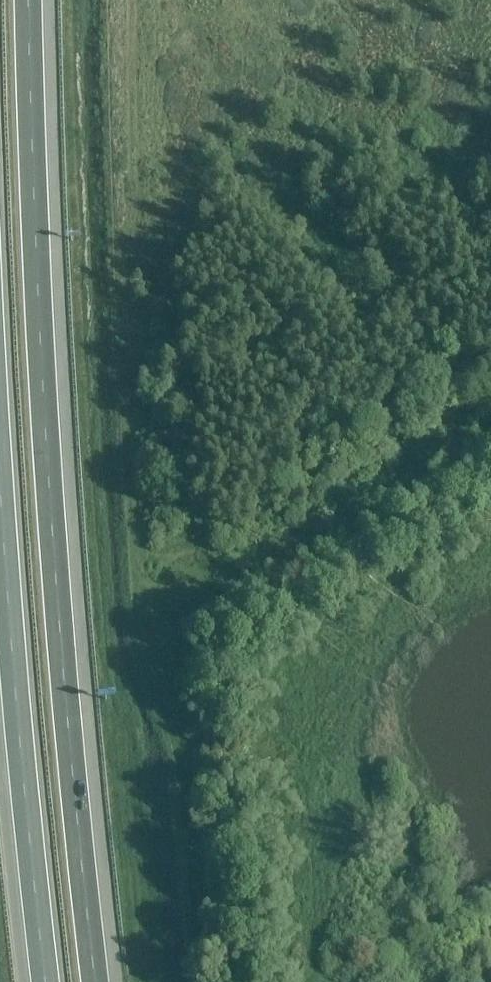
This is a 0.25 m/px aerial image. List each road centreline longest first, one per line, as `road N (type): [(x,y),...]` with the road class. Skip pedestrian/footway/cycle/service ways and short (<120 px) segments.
road 1 (motorway): [(92,981),(36,303),(27,0)]
road 2 (motorway): [(0,507),(43,981)]

